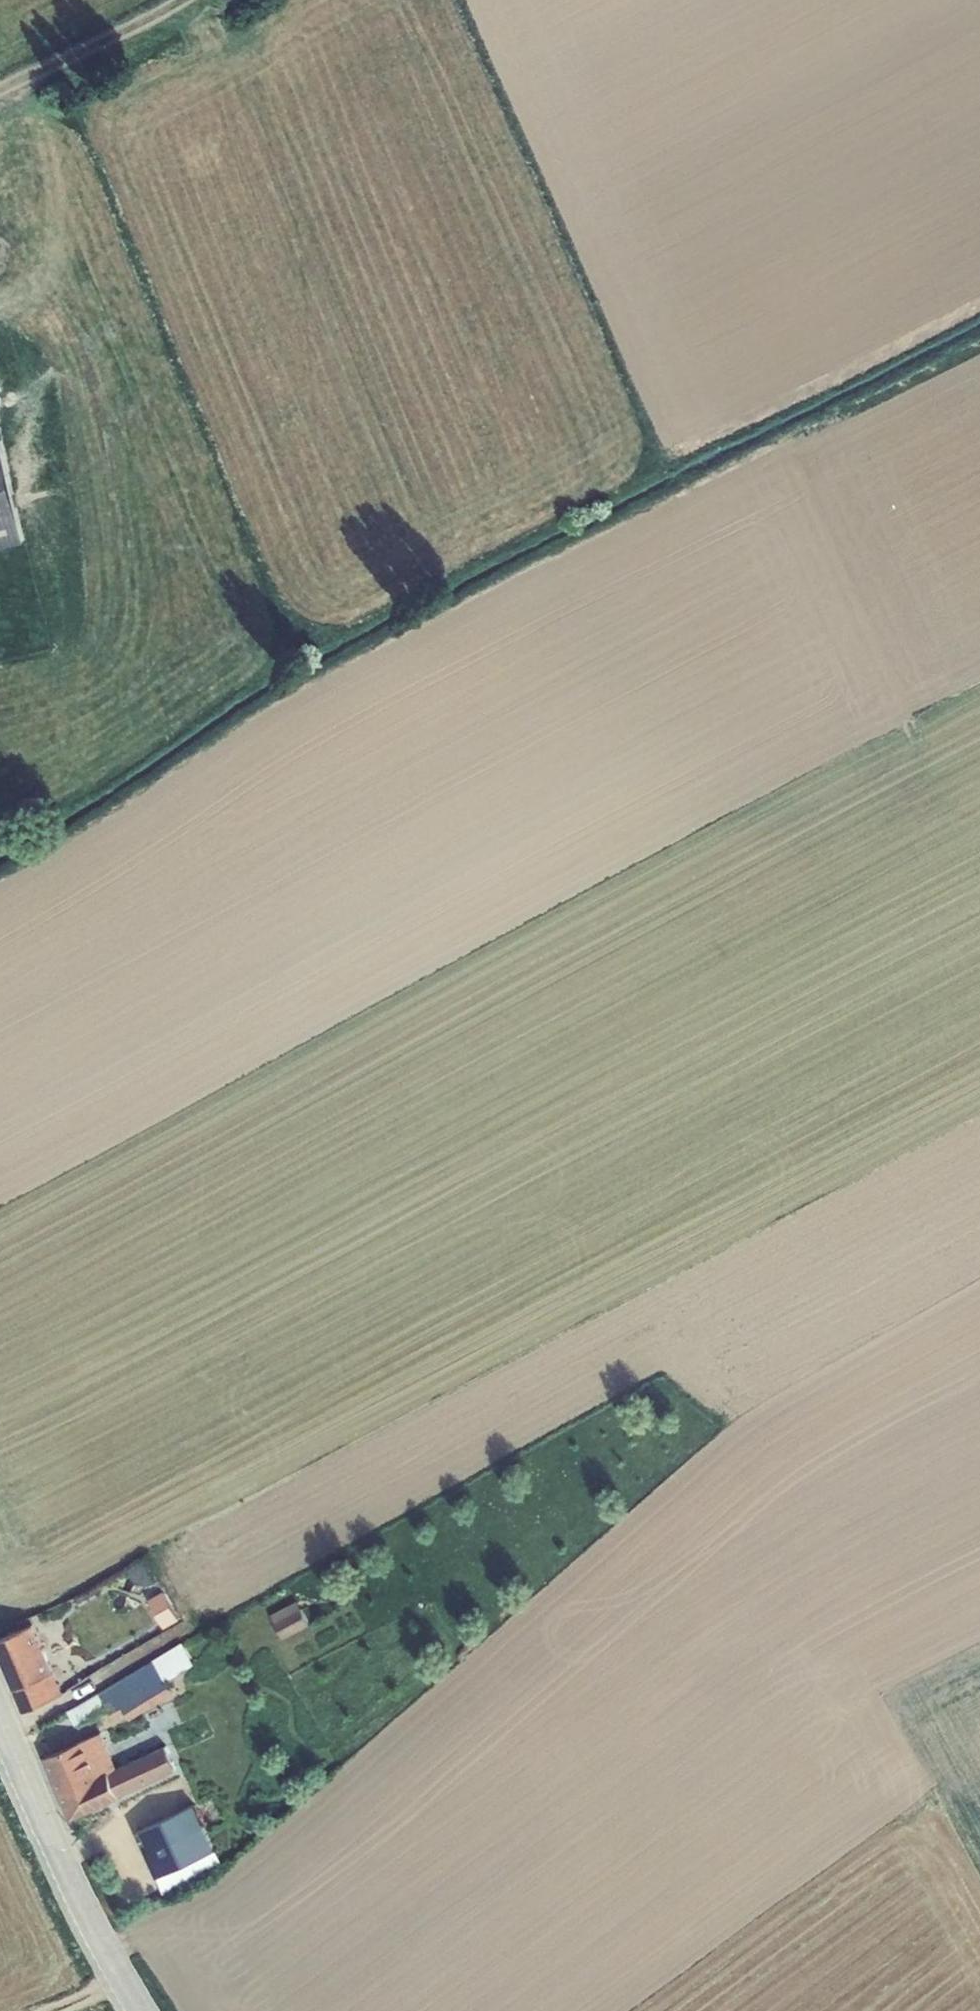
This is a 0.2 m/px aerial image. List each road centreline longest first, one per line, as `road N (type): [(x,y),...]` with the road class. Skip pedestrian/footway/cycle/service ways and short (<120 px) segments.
road 1 (tertiary): [(0,1726),(131,2010)]

